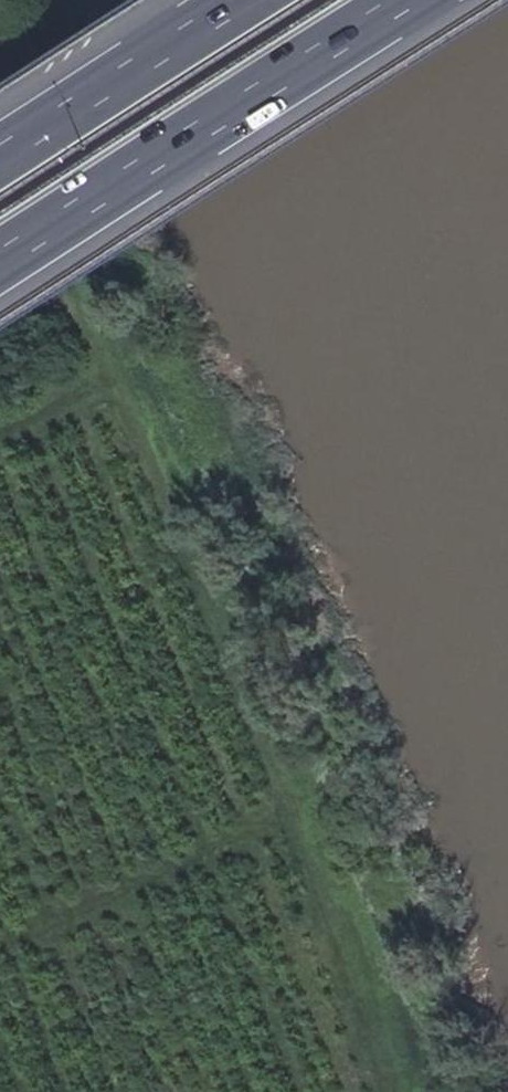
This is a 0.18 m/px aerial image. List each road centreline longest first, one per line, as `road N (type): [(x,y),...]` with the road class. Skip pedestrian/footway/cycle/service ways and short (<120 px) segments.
road 1 (motorway): [(0,293),(467,0)]
road 2 (motorway): [(255,0),(0,164)]

